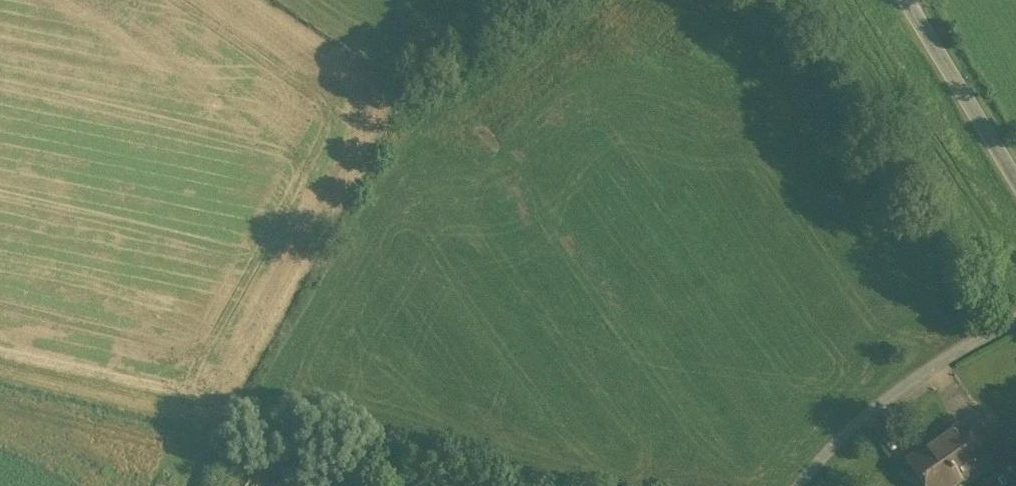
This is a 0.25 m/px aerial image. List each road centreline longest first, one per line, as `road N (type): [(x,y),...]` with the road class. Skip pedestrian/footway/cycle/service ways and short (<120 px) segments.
road 1 (tertiary): [(906,0),(1015,180)]

